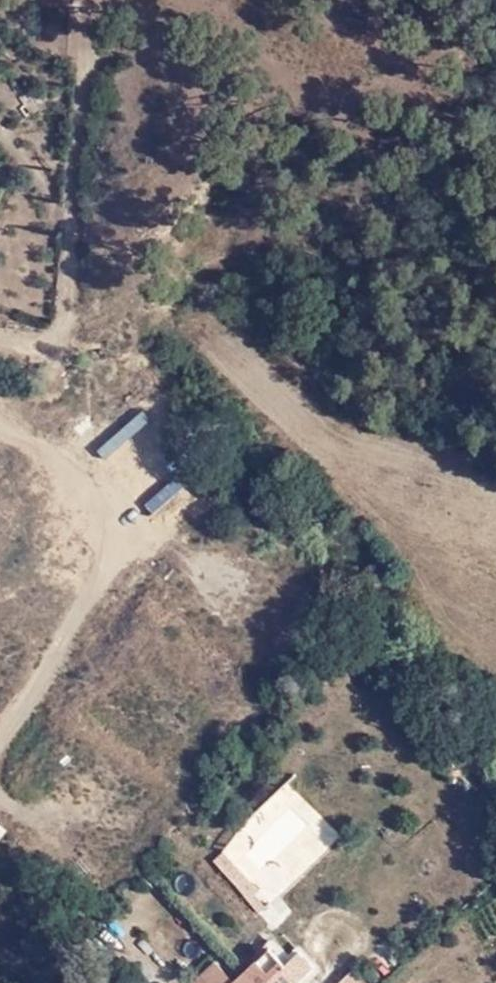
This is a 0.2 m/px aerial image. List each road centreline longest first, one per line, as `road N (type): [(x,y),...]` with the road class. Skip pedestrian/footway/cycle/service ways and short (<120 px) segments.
road 1 (track): [(0,399),(92,429),(115,458),(125,494),(111,574),(33,703),(3,772),(27,805),(64,829)]
road 2 (track): [(0,342),(53,338),(69,319),(68,78),(80,47),(135,0)]

